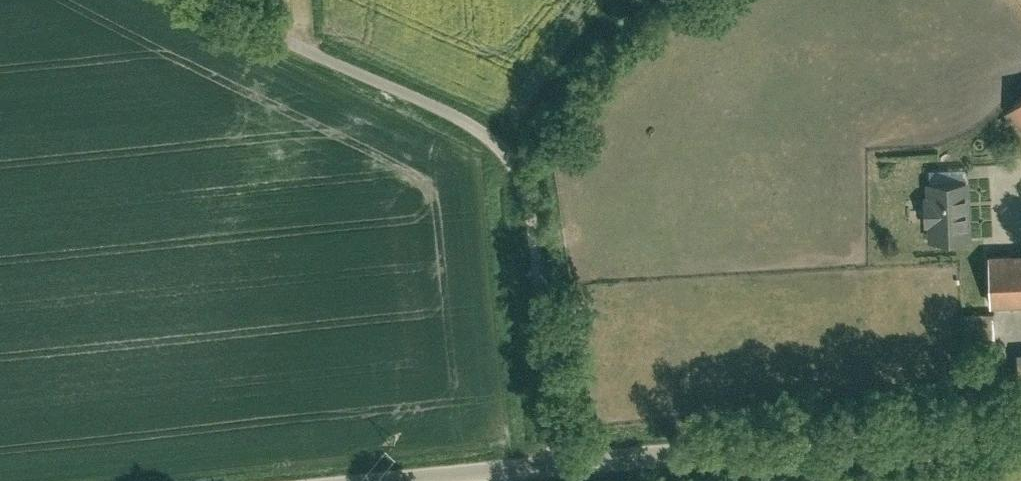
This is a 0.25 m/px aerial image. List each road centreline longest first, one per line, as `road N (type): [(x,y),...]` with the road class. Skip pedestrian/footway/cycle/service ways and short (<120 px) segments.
road 1 (residential): [(565,463),(532,201),(519,167),(495,139),(217,0)]
road 2 (residential): [(565,463),(1020,417)]
road 3 (residential): [(379,480),(565,463)]

